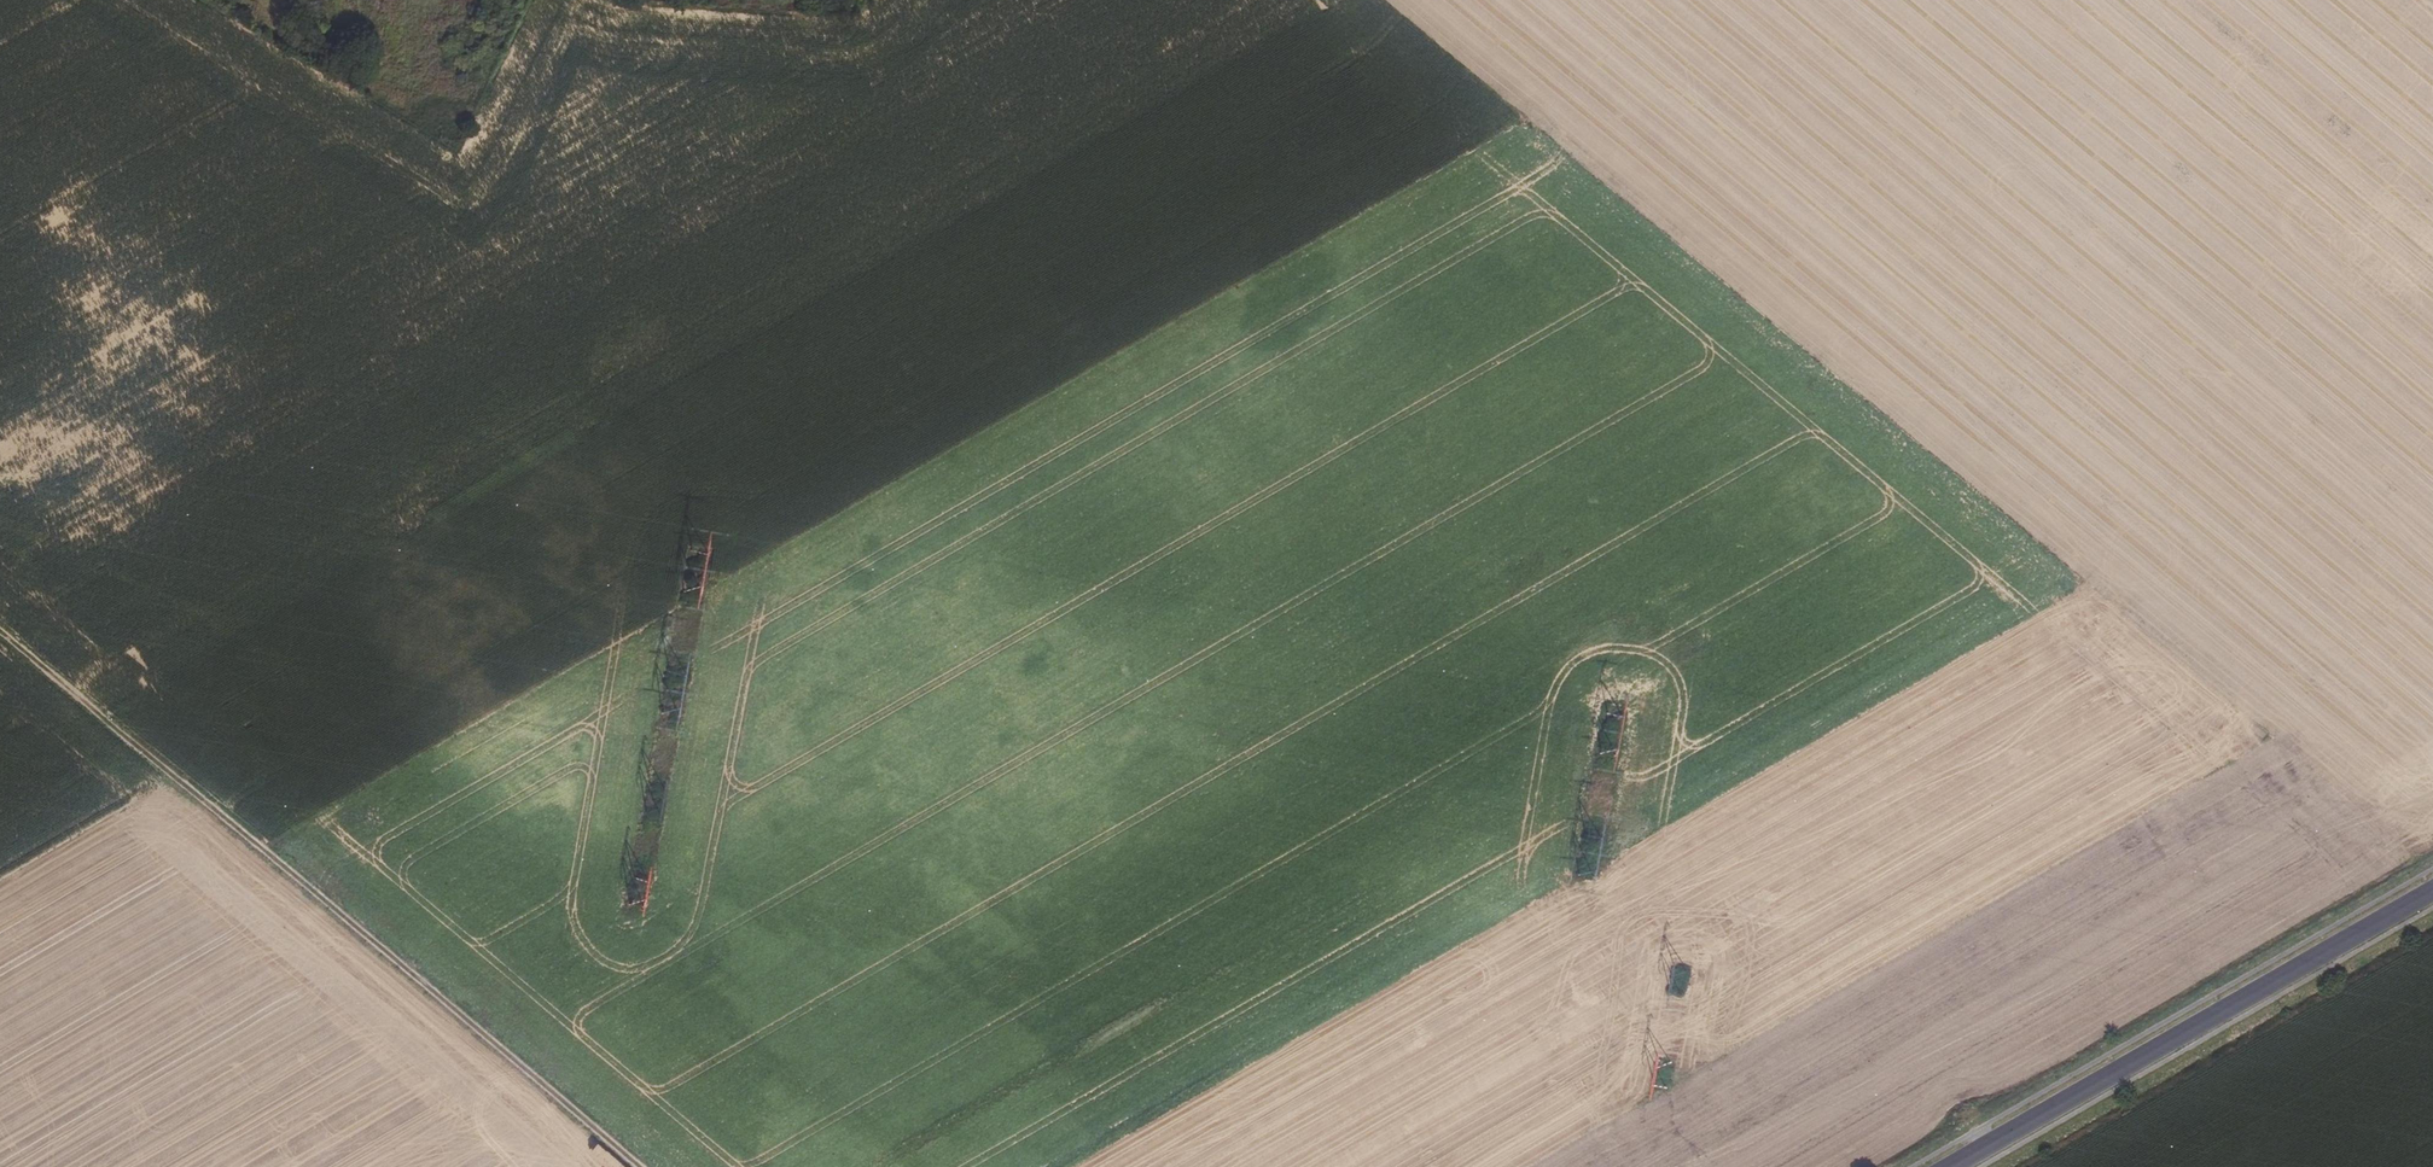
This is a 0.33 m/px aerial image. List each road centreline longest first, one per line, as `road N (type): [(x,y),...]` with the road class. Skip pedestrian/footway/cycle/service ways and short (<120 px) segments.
road 1 (track): [(0,629),(643,1166)]
road 2 (secondary): [(1955,1166),(2432,893)]

